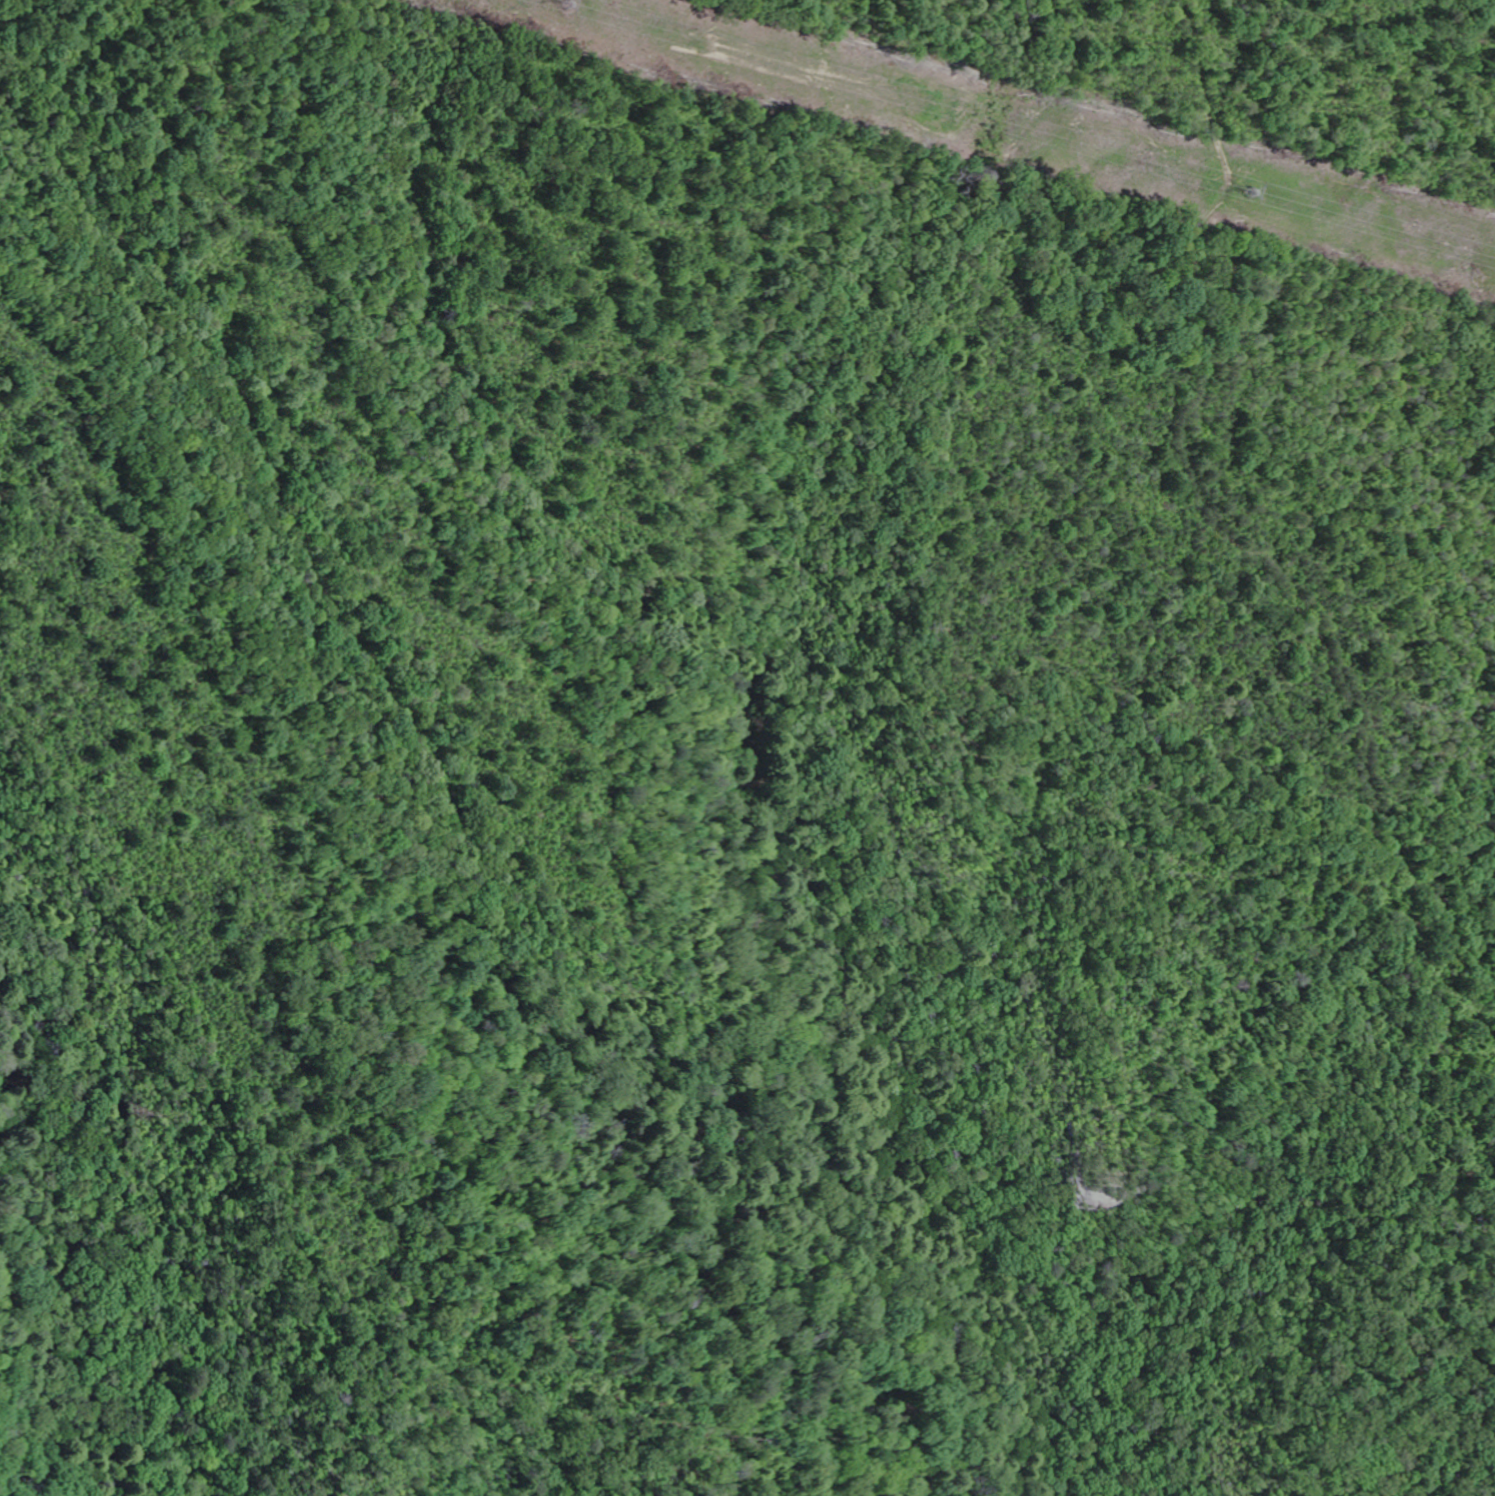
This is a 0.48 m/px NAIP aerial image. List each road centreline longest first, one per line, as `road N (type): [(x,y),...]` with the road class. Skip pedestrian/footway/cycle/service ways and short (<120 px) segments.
road 1 (residential): [(1494,937),(1377,900),(1355,698),(1286,596),(1196,511),(1196,372),(1222,265),(1212,131),(1170,0)]

